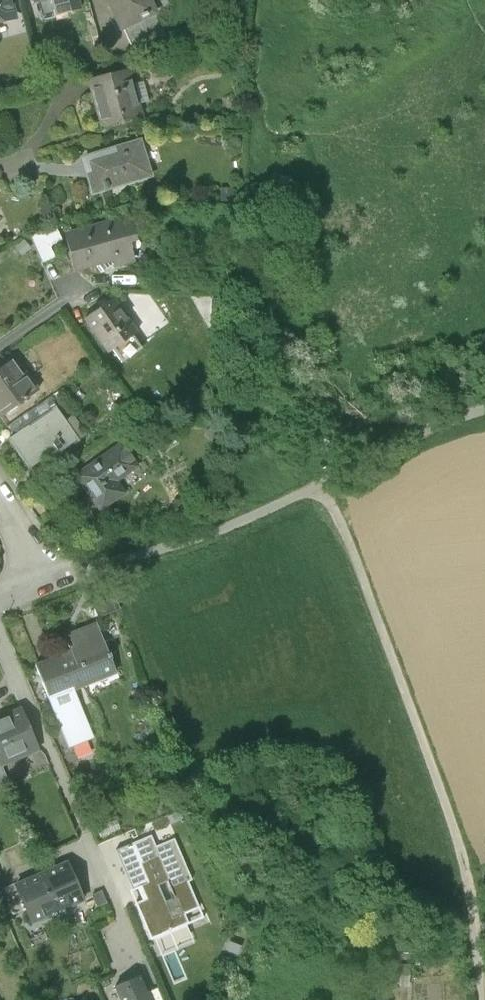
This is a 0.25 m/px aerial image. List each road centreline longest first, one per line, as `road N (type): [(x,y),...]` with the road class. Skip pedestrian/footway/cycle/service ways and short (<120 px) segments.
road 1 (track): [(479,999),(458,843),(336,518),(317,486)]
road 2 (track): [(38,575),(209,534),(317,486)]
road 3 (track): [(317,486),(484,413)]

